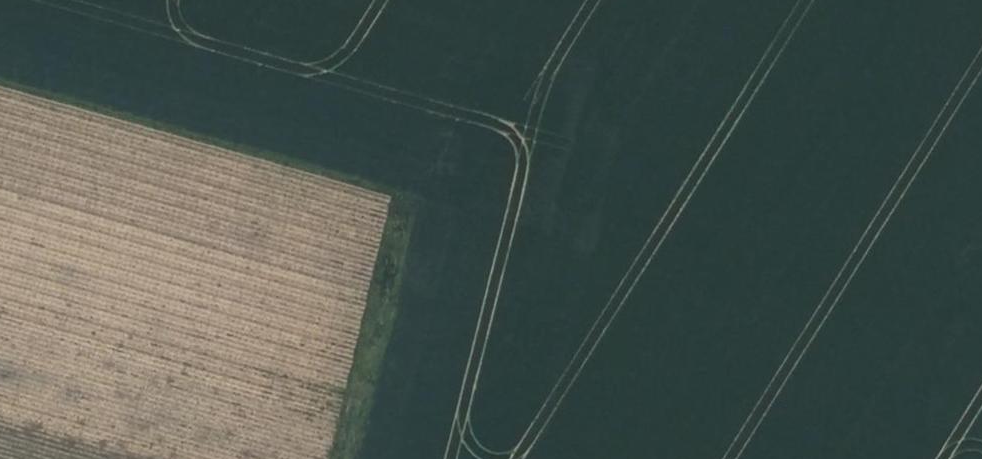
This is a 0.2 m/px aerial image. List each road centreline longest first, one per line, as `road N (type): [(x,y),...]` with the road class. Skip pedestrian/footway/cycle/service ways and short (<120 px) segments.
road 1 (track): [(400,205),(337,458)]

